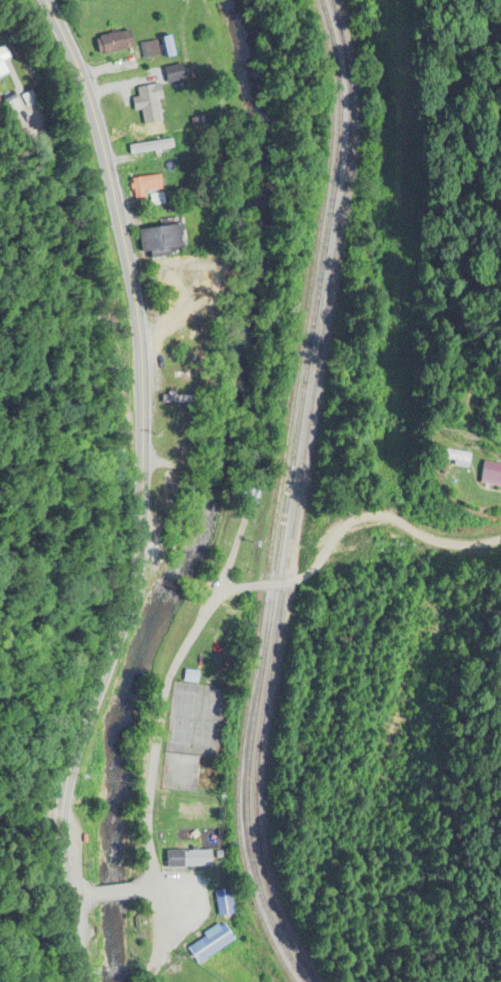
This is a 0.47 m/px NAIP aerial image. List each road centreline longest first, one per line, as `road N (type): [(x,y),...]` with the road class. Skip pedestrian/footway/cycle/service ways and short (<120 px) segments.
road 1 (secondary): [(77,981),(59,846),(71,771),(115,645),(129,570),(141,467),(139,385),(93,111),(46,0)]

